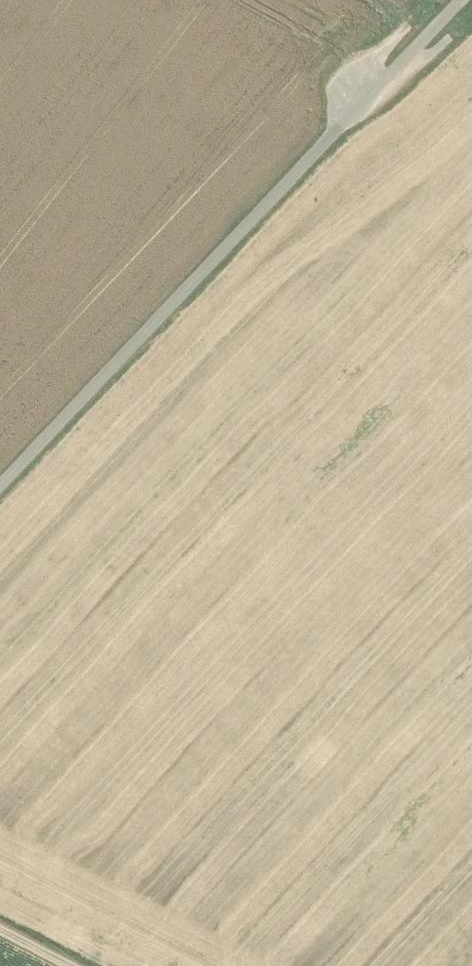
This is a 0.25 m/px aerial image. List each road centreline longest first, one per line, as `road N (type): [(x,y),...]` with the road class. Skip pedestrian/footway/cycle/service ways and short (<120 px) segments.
road 1 (track): [(0,485),(466,0)]
road 2 (track): [(471,10),(367,104)]
road 3 (track): [(452,0),(367,104)]

